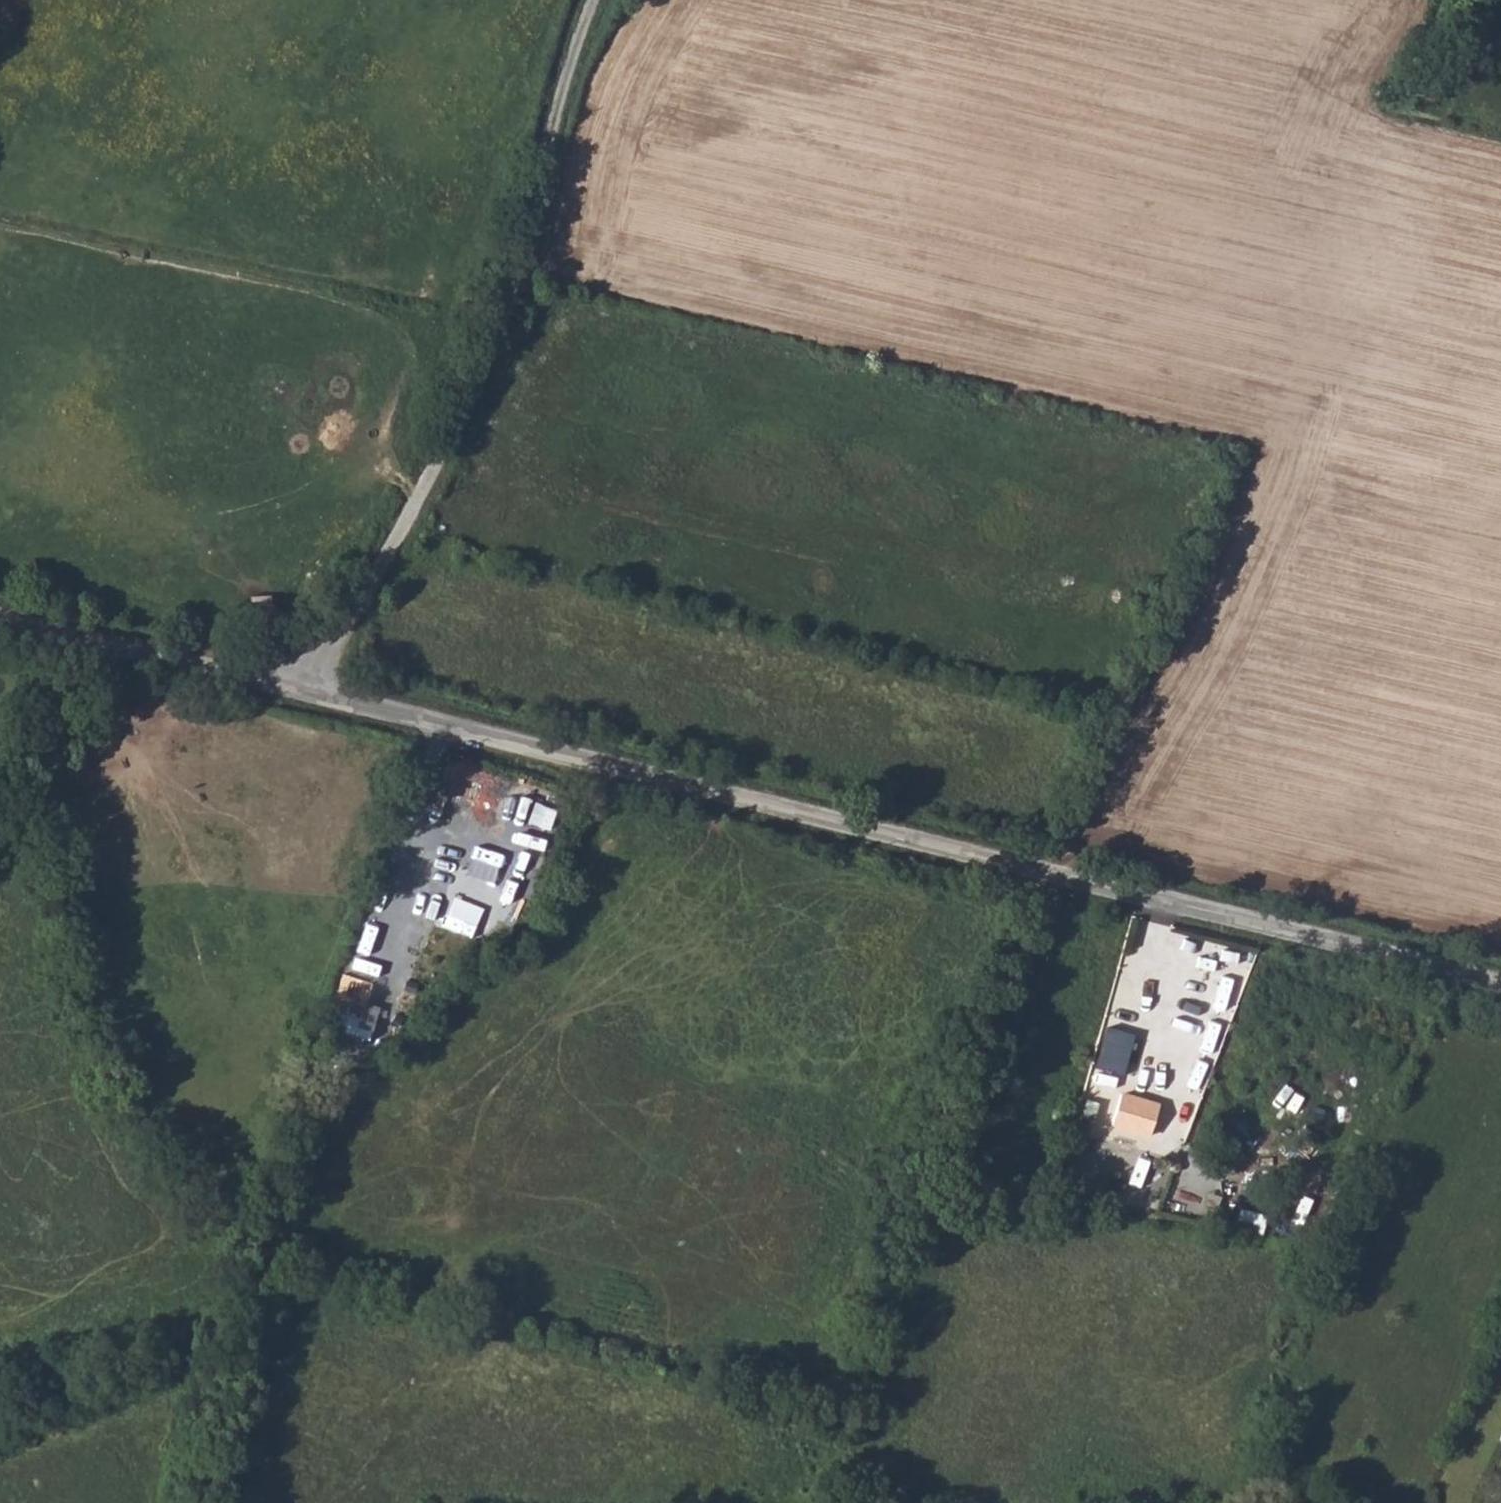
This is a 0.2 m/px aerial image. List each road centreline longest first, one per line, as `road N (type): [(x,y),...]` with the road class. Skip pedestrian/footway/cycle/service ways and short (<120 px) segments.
road 1 (unclassified): [(311,692),(1118,892),(1426,959),(1500,985)]
road 2 (unclassified): [(311,692),(511,326),(555,124),(598,0)]
road 3 (unclassified): [(0,622),(311,692)]
road 4 (track): [(0,787),(127,655)]

